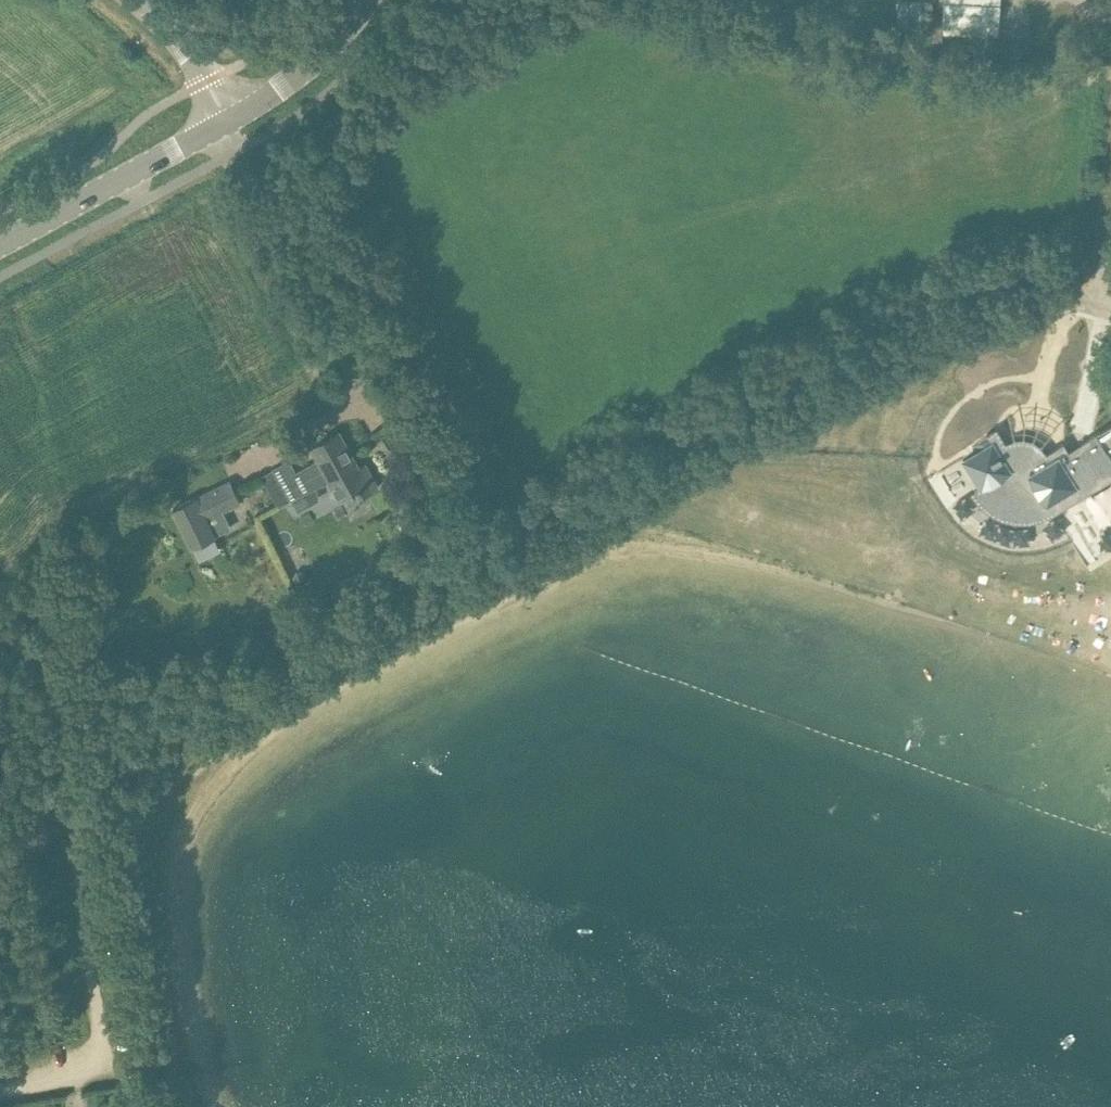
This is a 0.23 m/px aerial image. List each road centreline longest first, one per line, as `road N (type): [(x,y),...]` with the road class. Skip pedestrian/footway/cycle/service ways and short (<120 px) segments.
road 1 (tertiary): [(0,244),(228,119)]
road 2 (tertiary): [(228,119),(300,78),(370,0)]
road 3 (tertiary): [(228,119),(184,47),(123,0)]

